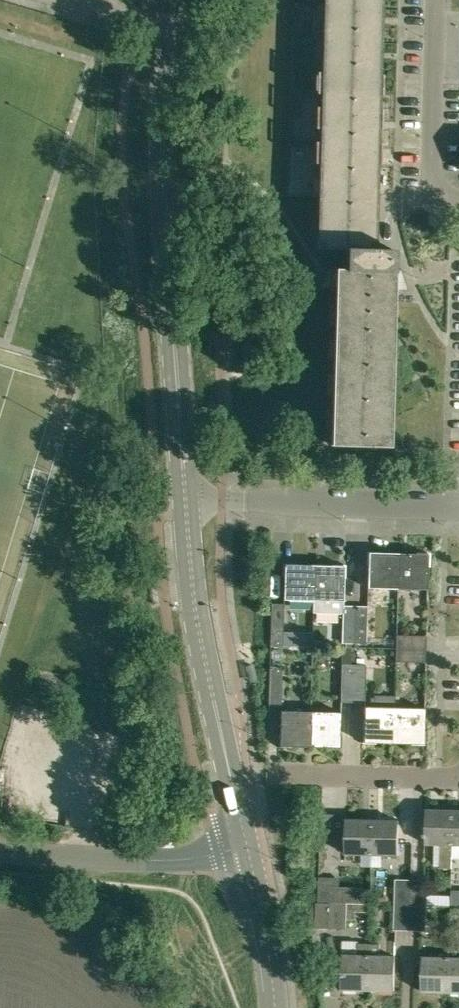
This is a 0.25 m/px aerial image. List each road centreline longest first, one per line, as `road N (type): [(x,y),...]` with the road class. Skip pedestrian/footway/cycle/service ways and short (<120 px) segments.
road 1 (tertiary): [(187,500),(167,370),(153,133),(161,60),(182,0)]
road 2 (tertiary): [(245,846),(192,599),(187,500)]
road 3 (residential): [(458,507),(187,500)]
road 4 (residential): [(245,846),(133,861),(0,846)]
road 5 (residential): [(458,202),(436,201),(441,0)]
road 6 (residential): [(277,773),(458,777)]
road 7 (tertiary): [(272,1007),(245,846)]

